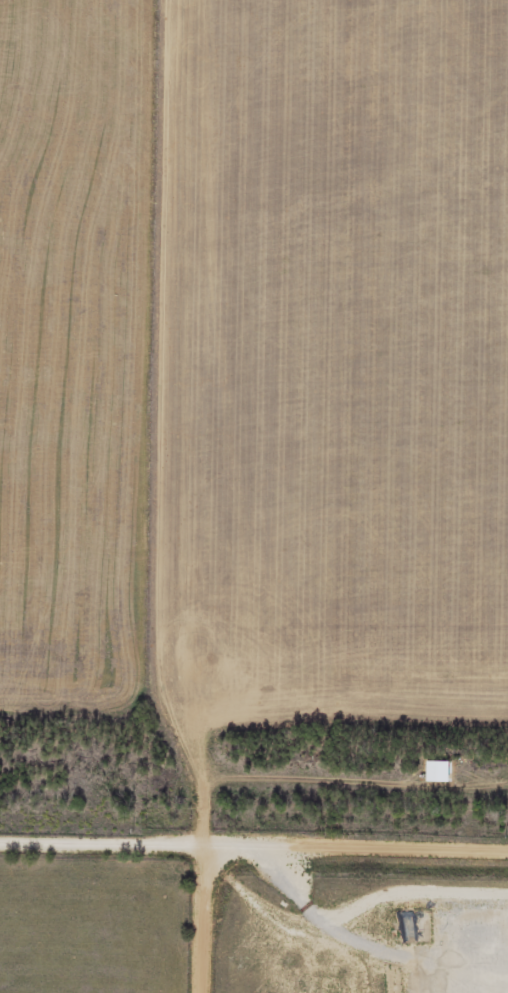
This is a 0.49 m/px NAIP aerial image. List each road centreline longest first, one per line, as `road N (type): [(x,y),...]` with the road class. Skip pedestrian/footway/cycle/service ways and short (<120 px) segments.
road 1 (residential): [(507,849),(206,844)]
road 2 (residential): [(0,839),(206,844)]
road 3 (residential): [(203,992),(206,844)]

